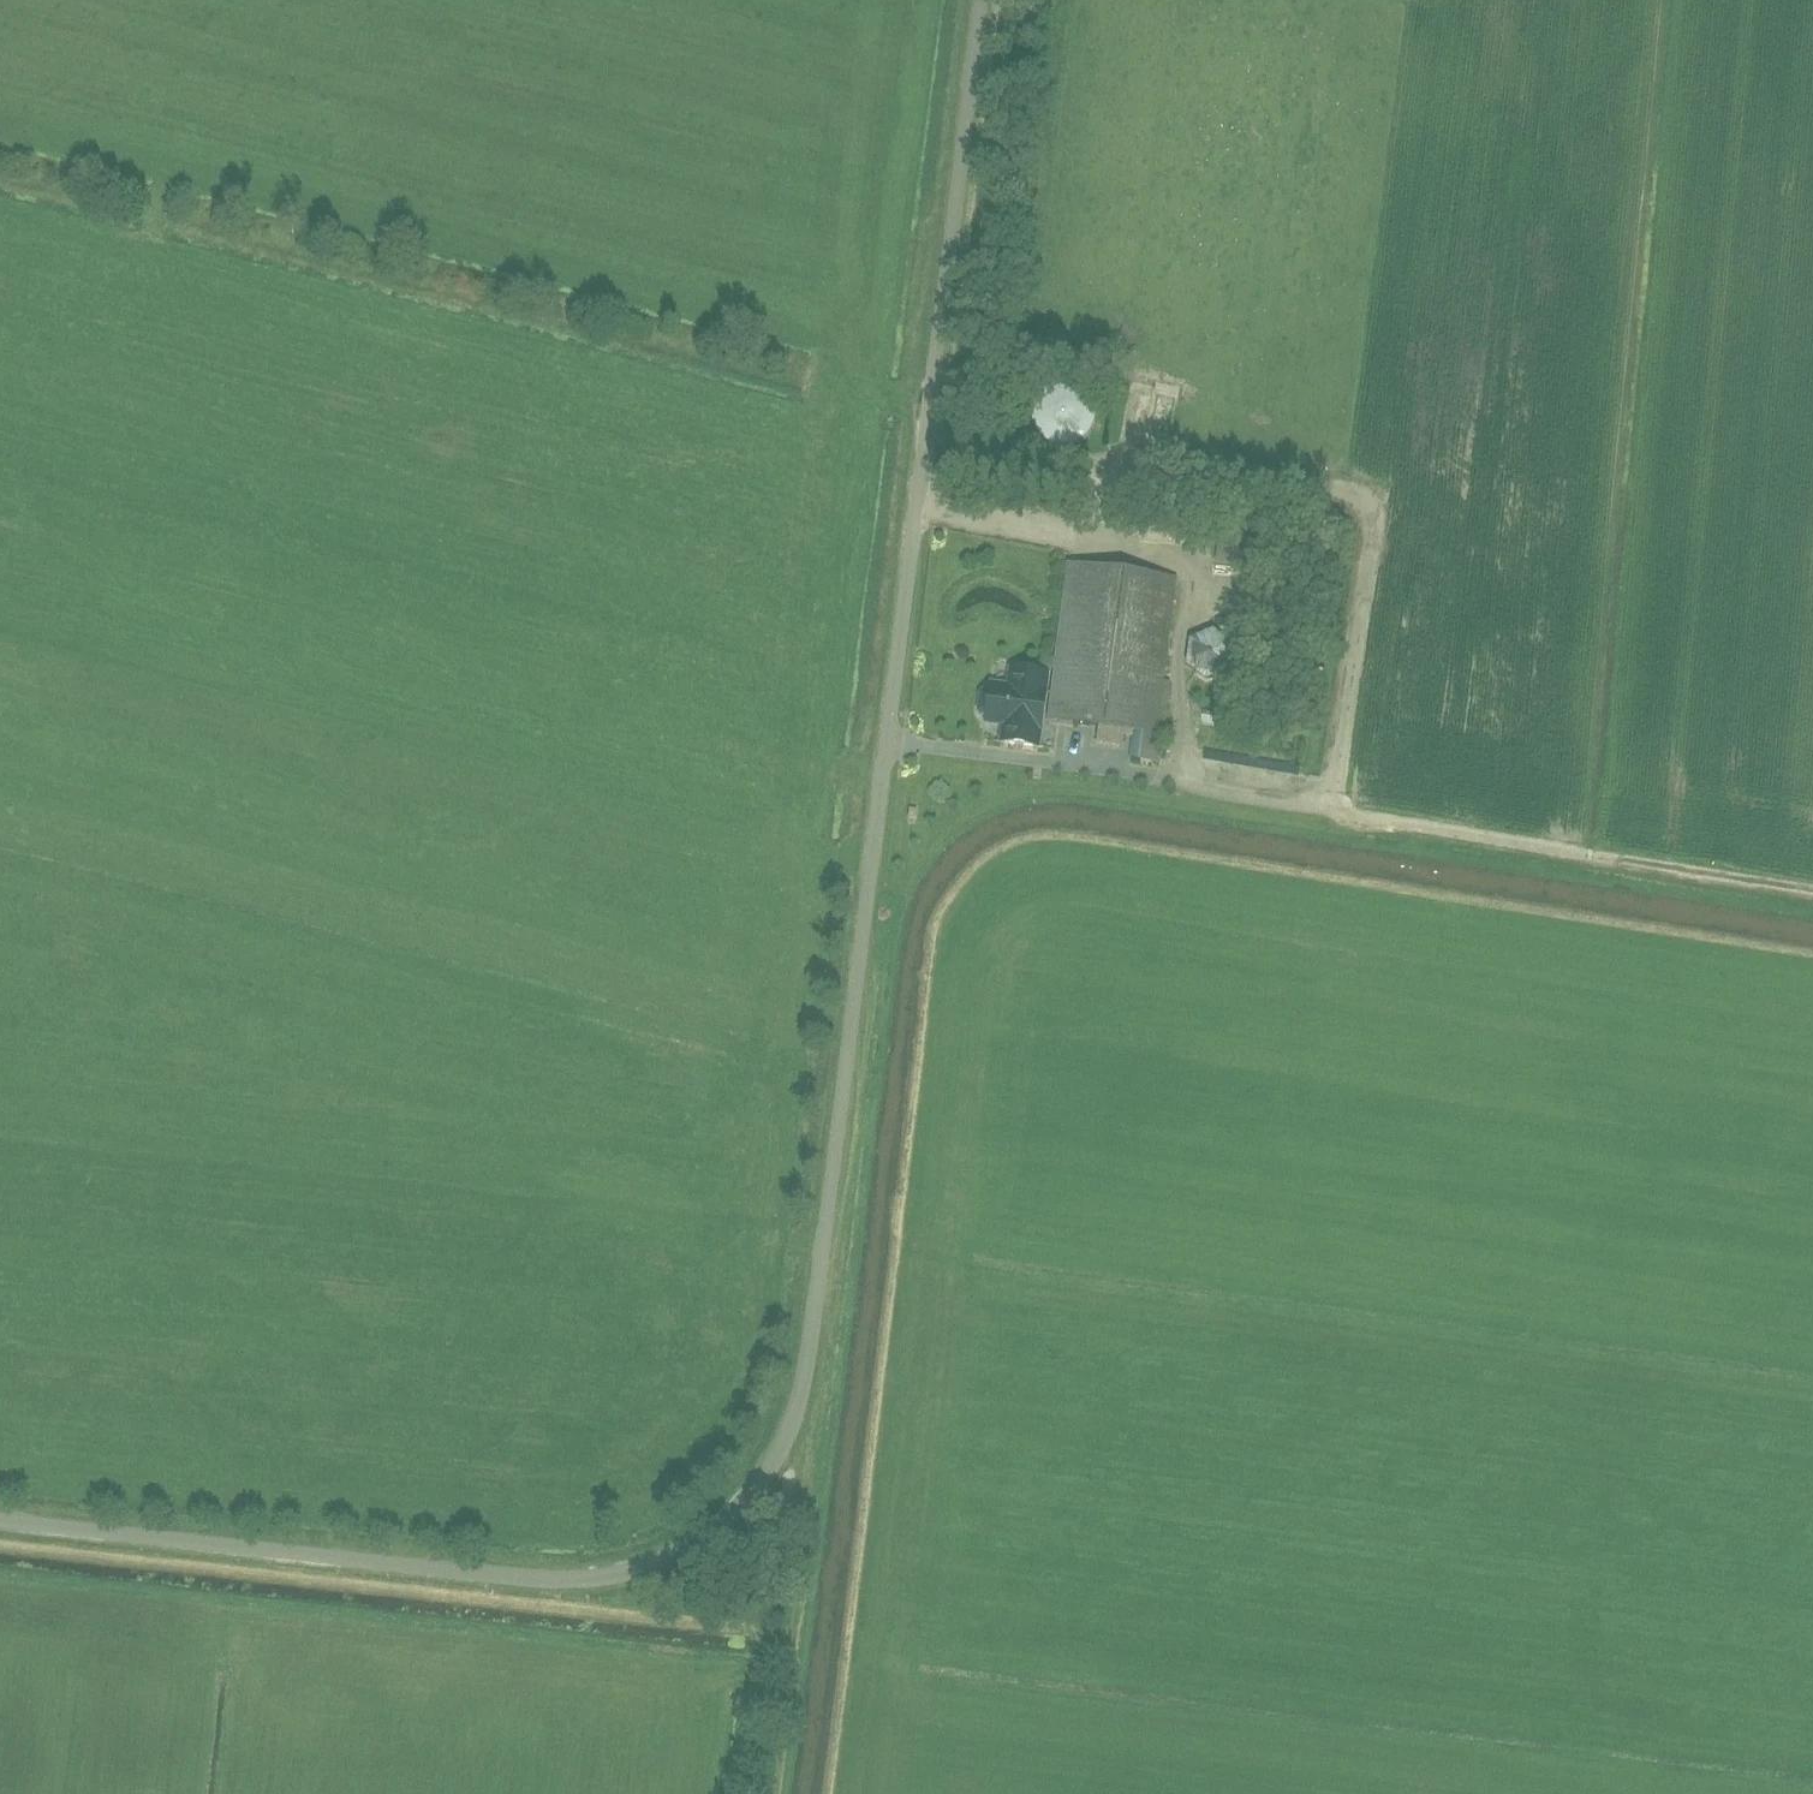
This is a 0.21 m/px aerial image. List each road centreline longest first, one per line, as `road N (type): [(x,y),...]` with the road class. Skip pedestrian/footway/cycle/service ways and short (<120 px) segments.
road 1 (unclassified): [(0,1519),(519,1577),(601,1577),(695,1541),(752,1489),(782,1446),(806,1358),(980,0)]
road 2 (track): [(1322,802),(1370,489)]
road 3 (track): [(1608,851),(1812,885)]

